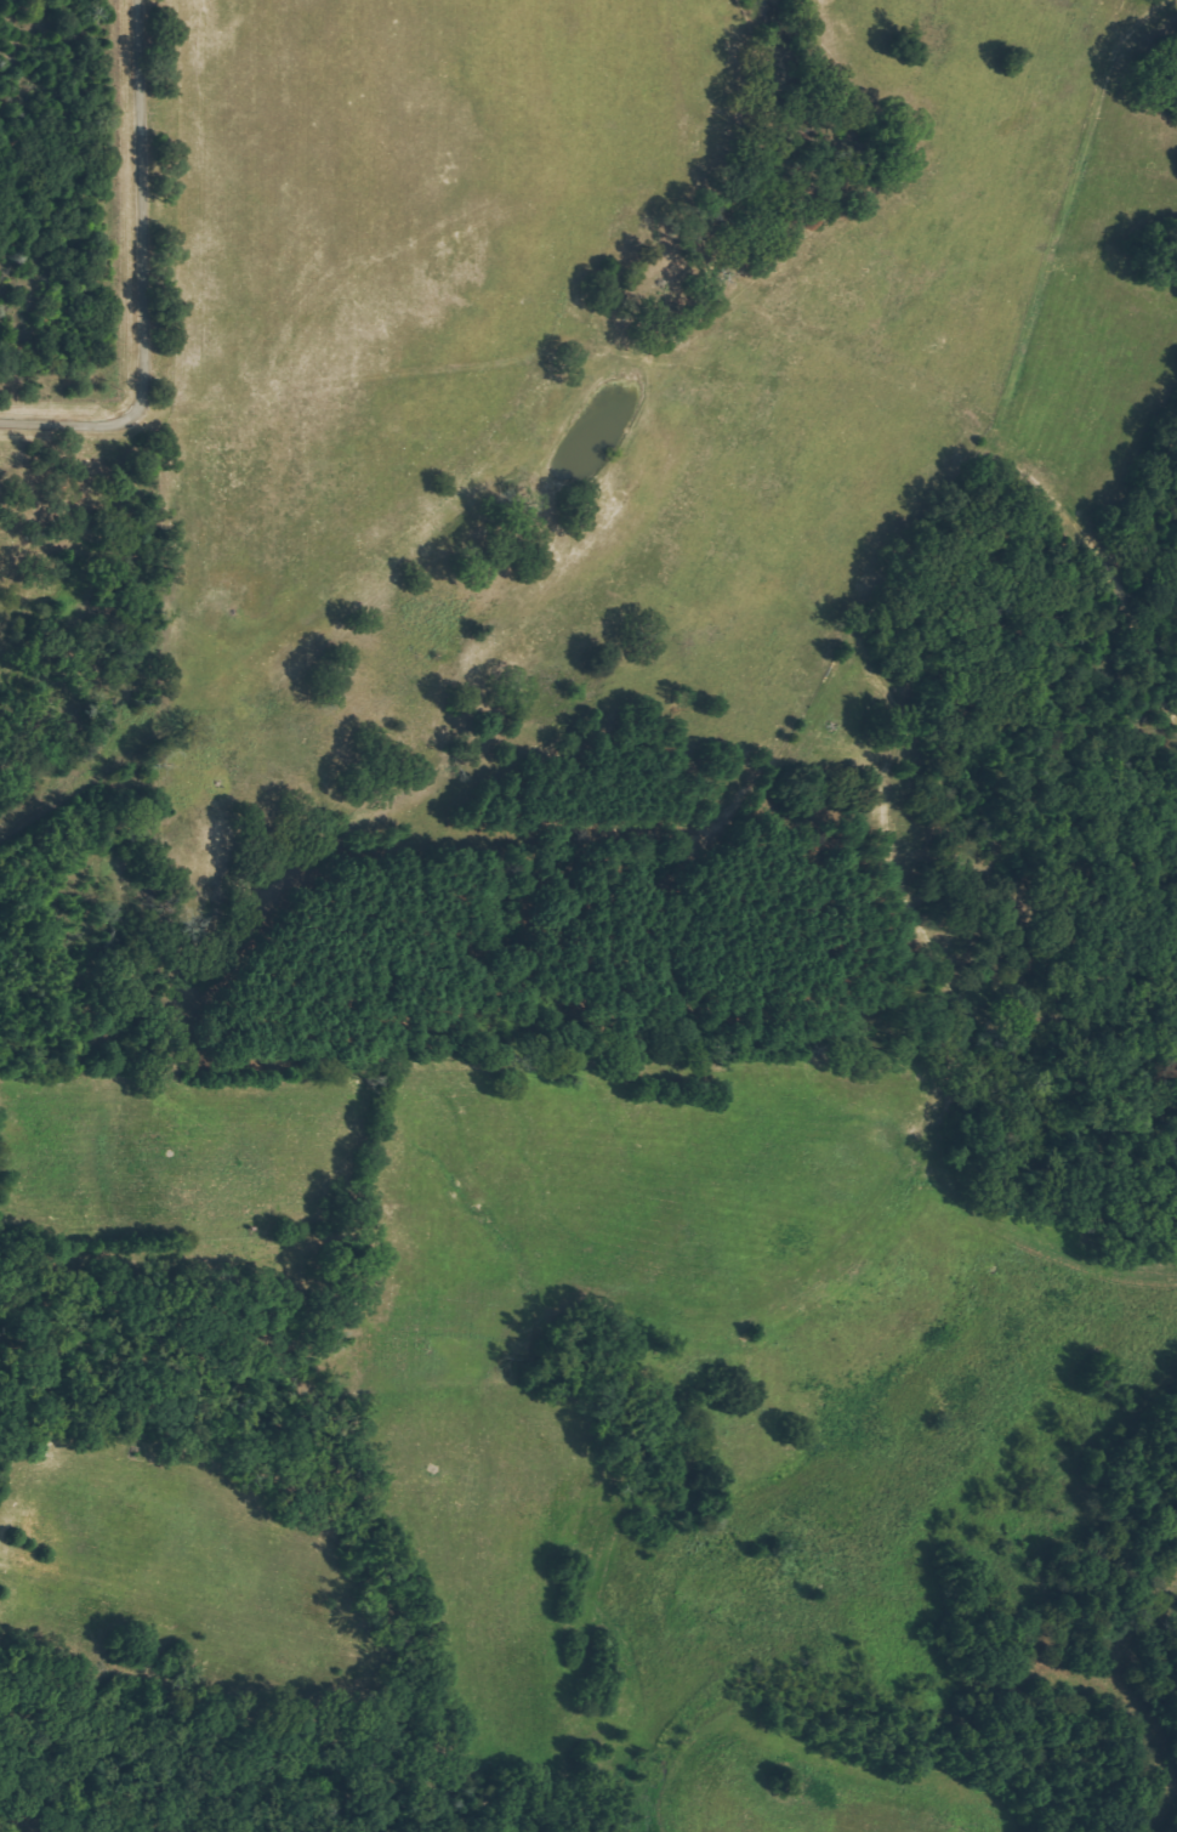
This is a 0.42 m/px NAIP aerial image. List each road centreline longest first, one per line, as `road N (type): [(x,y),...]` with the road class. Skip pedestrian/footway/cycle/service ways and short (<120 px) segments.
road 1 (residential): [(0,422),(125,425),(142,403),(140,0)]

